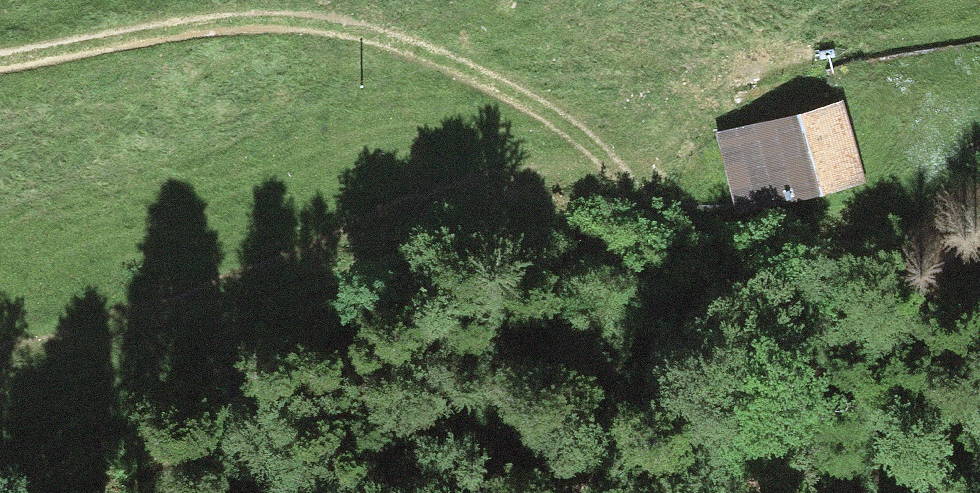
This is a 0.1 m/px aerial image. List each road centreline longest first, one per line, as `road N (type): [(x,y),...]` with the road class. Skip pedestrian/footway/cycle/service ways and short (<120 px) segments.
road 1 (track): [(0,60),(279,19),(379,35),(556,116),(618,173),(548,164),(430,193),(220,277),(0,341)]
road 2 (track): [(618,173),(642,202),(690,219),(798,217)]

